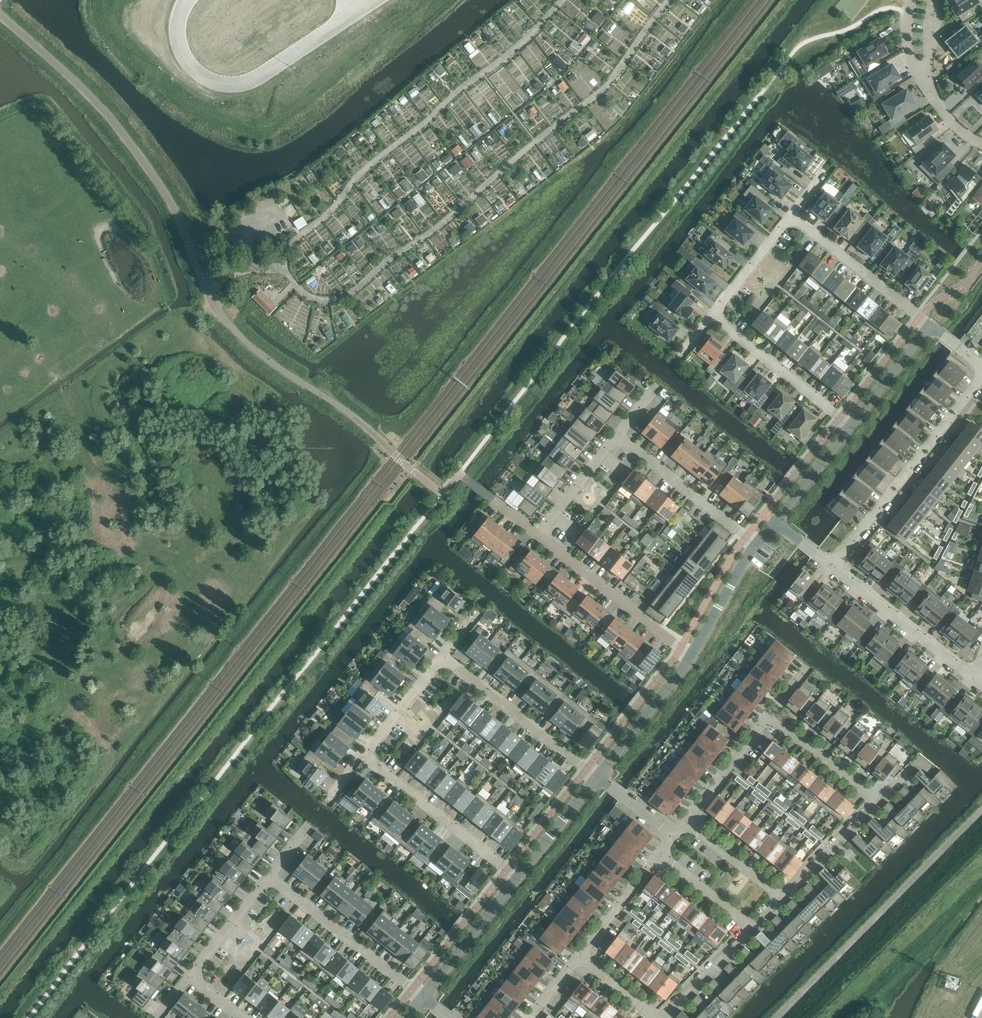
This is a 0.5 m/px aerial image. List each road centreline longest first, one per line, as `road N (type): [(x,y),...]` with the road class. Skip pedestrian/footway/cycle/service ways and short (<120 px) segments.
road 1 (unclassified): [(212,300),(178,219),(132,146),(0,14)]
road 2 (residential): [(834,568),(981,379)]
road 3 (residential): [(269,877),(423,997)]
road 4 (residential): [(367,756),(520,874)]
road 5 (residential): [(446,658),(597,775)]
road 6 (residential): [(540,535),(691,652)]
road 7 (residential): [(834,568),(979,681)]
road 8 (residential): [(714,316),(854,423)]
road 9 (residential): [(930,327),(794,216)]
road 10 (residential): [(619,435),(756,544)]
road 11 (tertiary): [(423,997),(520,874)]
road 12 (tertiary): [(597,775),(691,652)]
road 13 (residential): [(769,716),(878,798)]
road 14 (residential): [(785,895),(878,798)]
road 15 (residential): [(686,818),(769,716)]
road 16 (residential): [(663,1017),(754,926)]
road 17 (residential): [(658,853),(579,954)]
road 18 (residential): [(794,216),(714,316)]
road 19 (residential): [(619,435),(540,535)]
road 20 (tertiary): [(777,523),(854,423)]
road 21 (tertiary): [(691,652),(756,544)]
road 22 (residential): [(367,756),(446,658)]
road 23 (residential): [(686,818),(785,895)]
road 24 (tertiary): [(520,874),(597,775)]
road 25 (residential): [(269,877),(192,974)]
road 26 (tertiary): [(854,423),(930,327)]
road 27 (residential): [(658,853),(754,926)]

